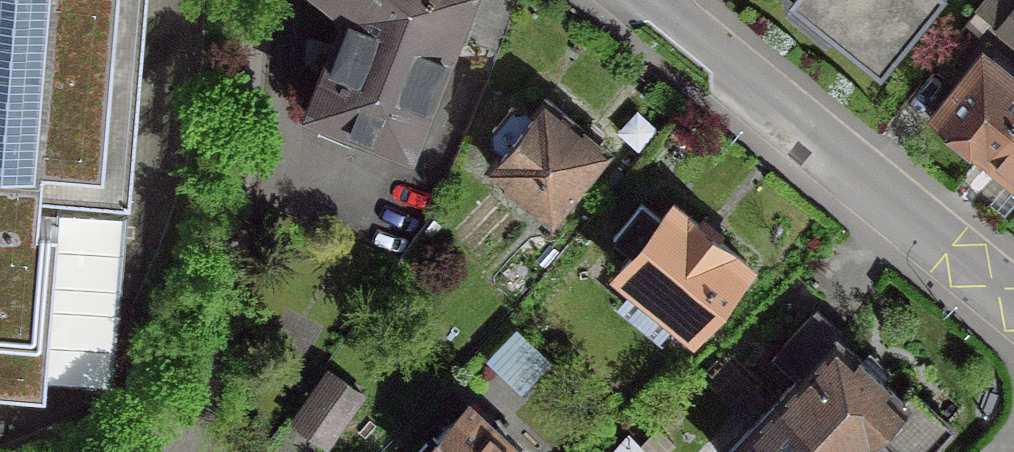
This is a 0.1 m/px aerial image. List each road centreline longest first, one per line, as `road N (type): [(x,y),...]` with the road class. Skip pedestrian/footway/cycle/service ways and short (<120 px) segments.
road 1 (residential): [(631,0),(1013,306)]

